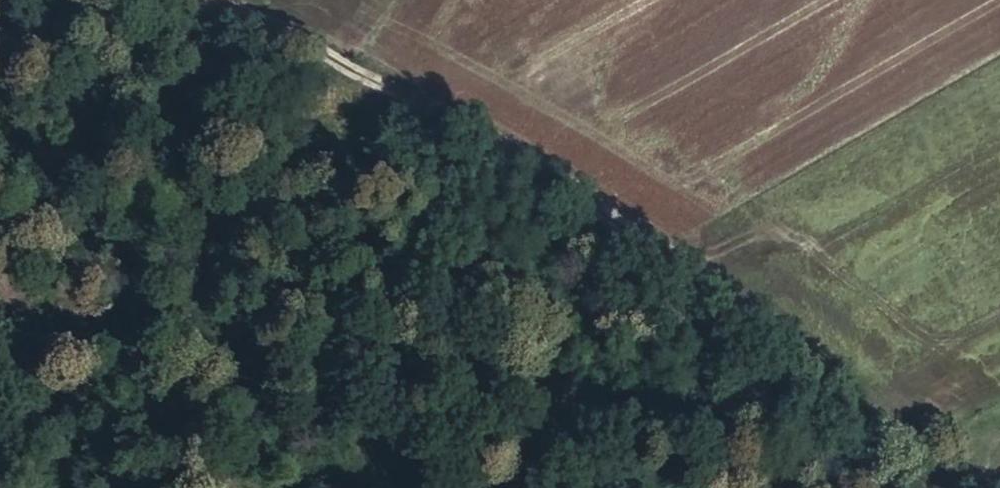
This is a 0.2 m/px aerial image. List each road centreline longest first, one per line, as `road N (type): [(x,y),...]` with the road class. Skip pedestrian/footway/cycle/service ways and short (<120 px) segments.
road 1 (track): [(180,0),(517,154),(877,431),(936,487)]

